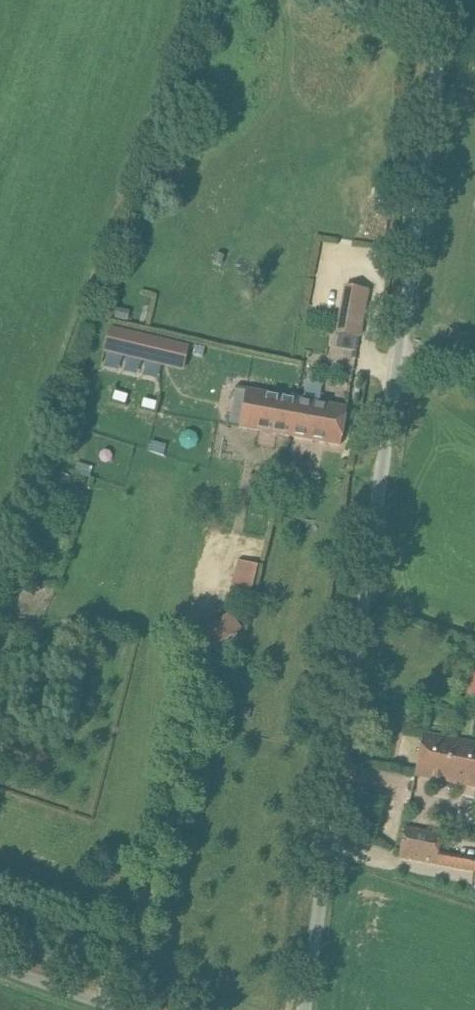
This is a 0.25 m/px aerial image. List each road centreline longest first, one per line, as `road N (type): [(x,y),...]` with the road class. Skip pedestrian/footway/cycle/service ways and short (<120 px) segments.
road 1 (unclassified): [(306,1009),(442,0)]
road 2 (track): [(210,542),(184,646),(198,690),(140,922),(120,938),(95,995)]
road 3 (unclassified): [(134,1009),(0,957)]

